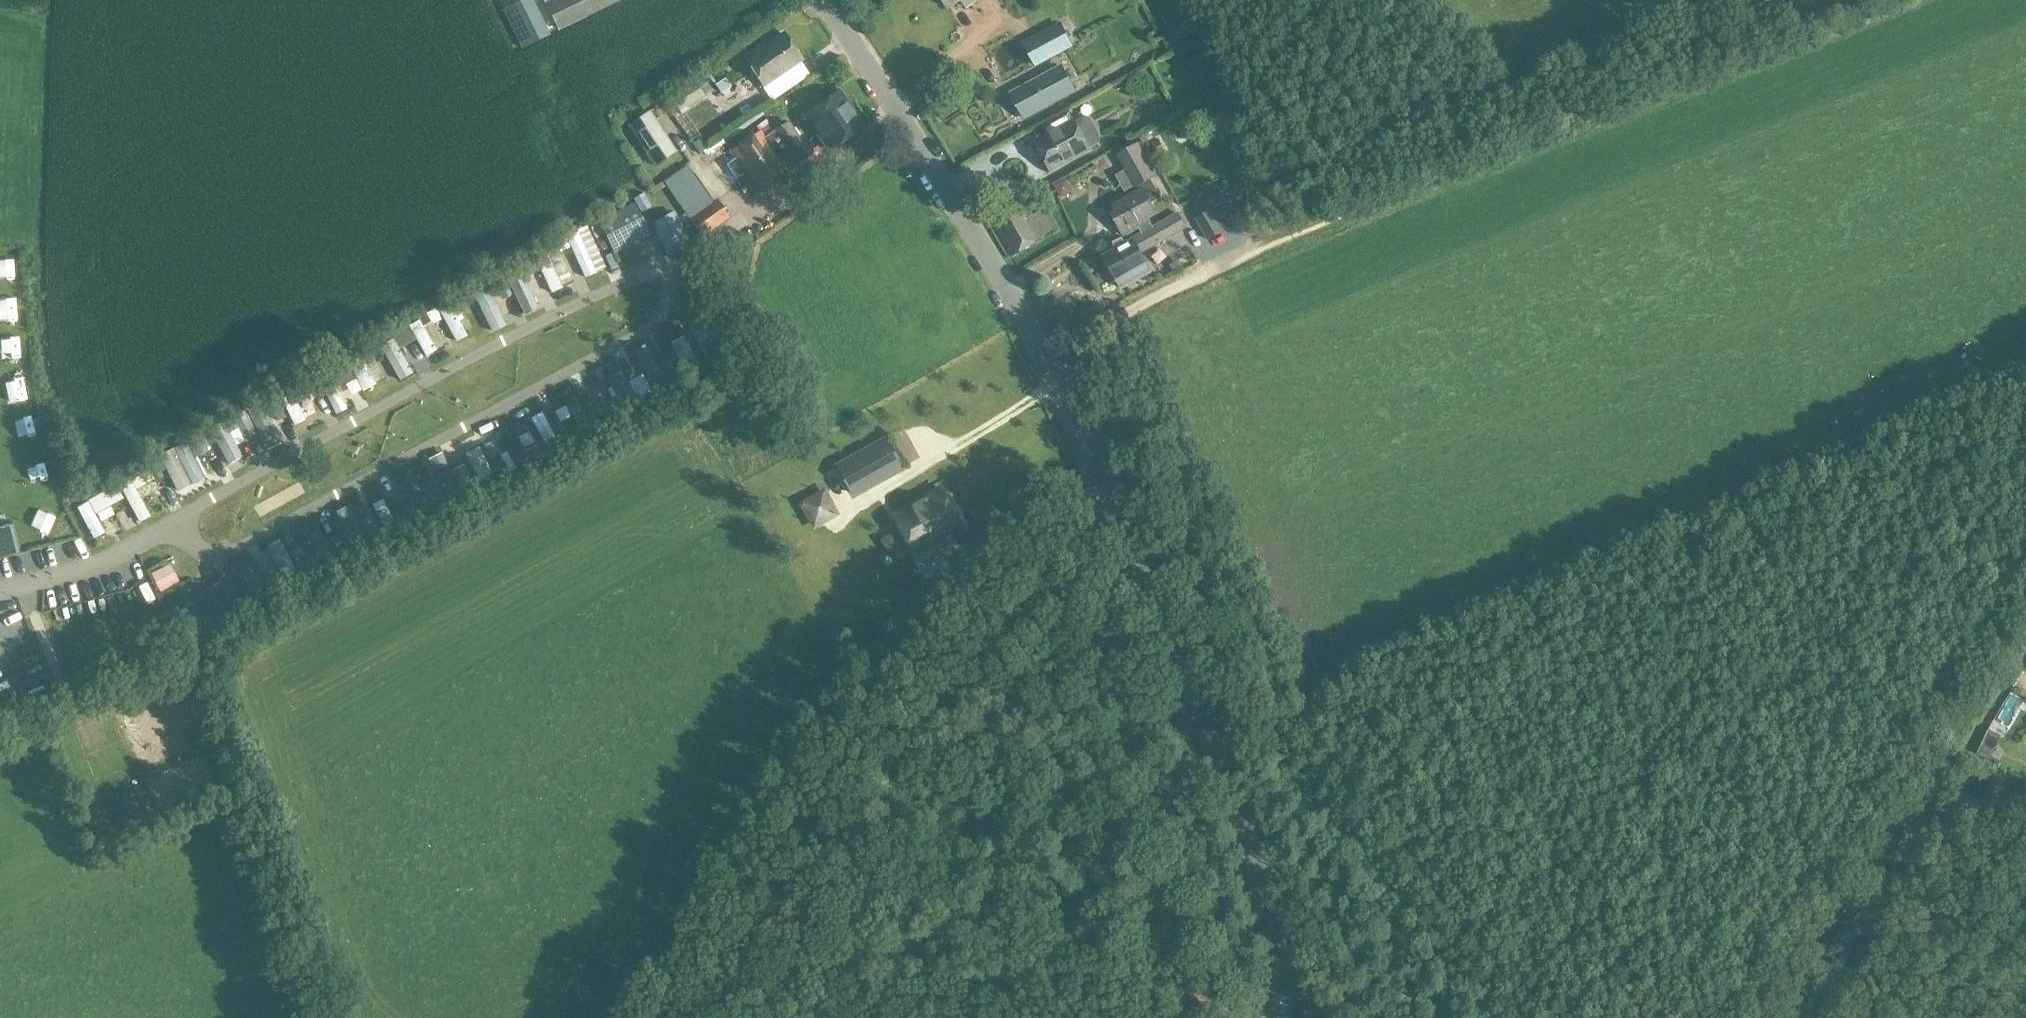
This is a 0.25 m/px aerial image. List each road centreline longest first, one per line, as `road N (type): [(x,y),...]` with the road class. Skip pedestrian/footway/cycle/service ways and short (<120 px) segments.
road 1 (unclassified): [(1276,1017),(1280,914),(1271,882),(1048,368),(1000,274),(823,0)]
road 2 (track): [(698,1017),(793,878),(1102,492)]
road 3 (track): [(1781,1017),(2025,656)]

